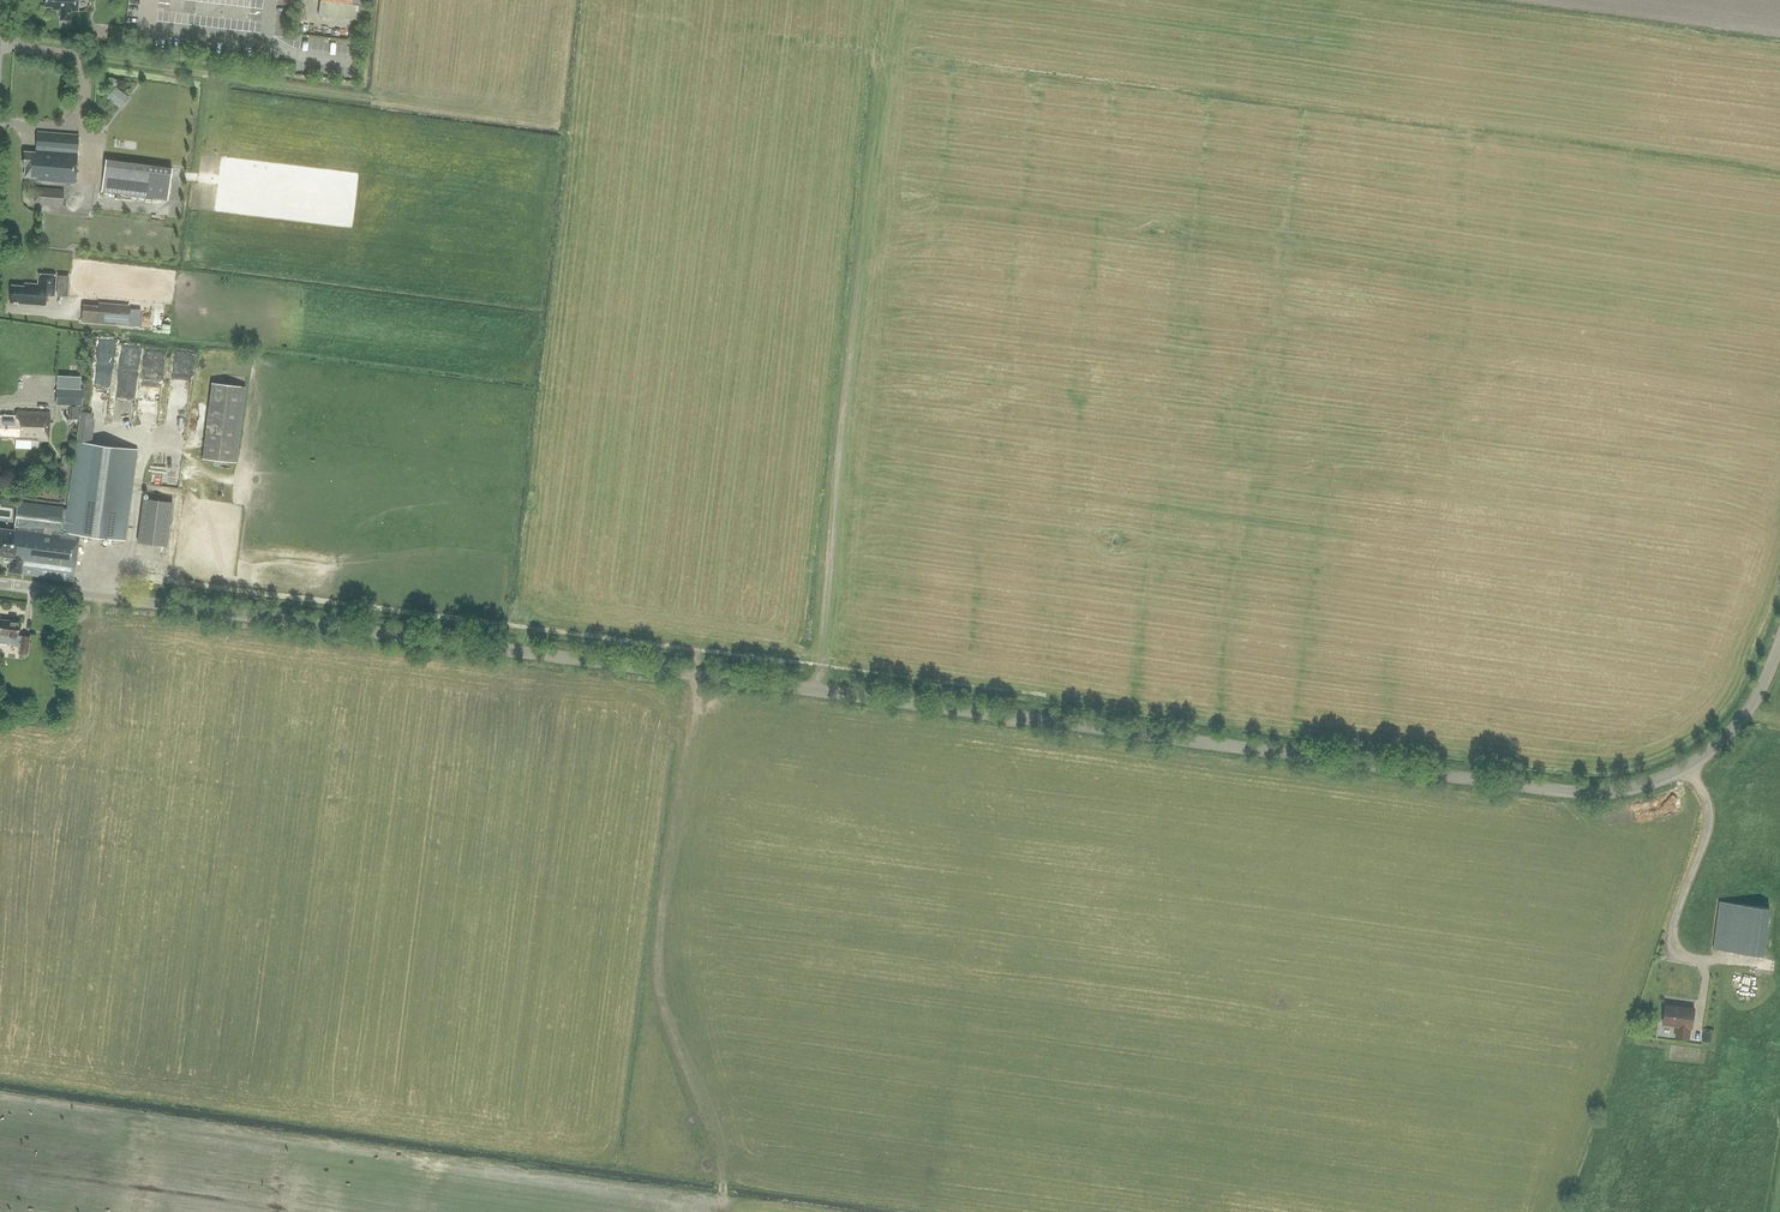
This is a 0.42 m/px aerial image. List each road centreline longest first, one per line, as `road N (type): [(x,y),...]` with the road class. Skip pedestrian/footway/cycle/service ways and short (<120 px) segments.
road 1 (unclassified): [(0,583),(1585,792),(1659,780),(1716,746),(1753,703),(1779,643)]

